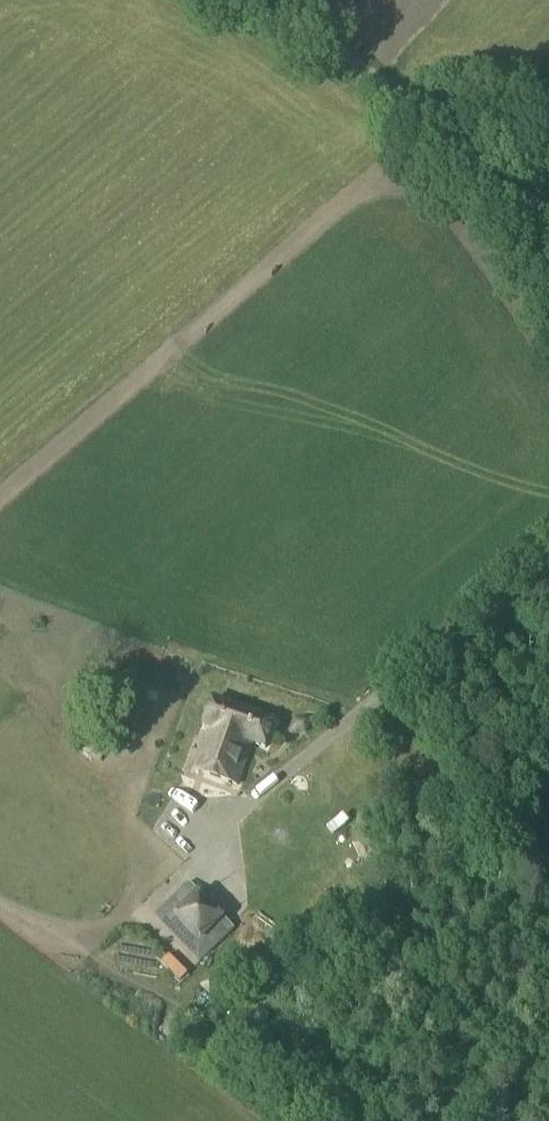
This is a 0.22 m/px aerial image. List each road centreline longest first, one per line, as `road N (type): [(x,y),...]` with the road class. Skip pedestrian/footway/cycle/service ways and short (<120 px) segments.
road 1 (unclassified): [(548,217),(265,0)]

